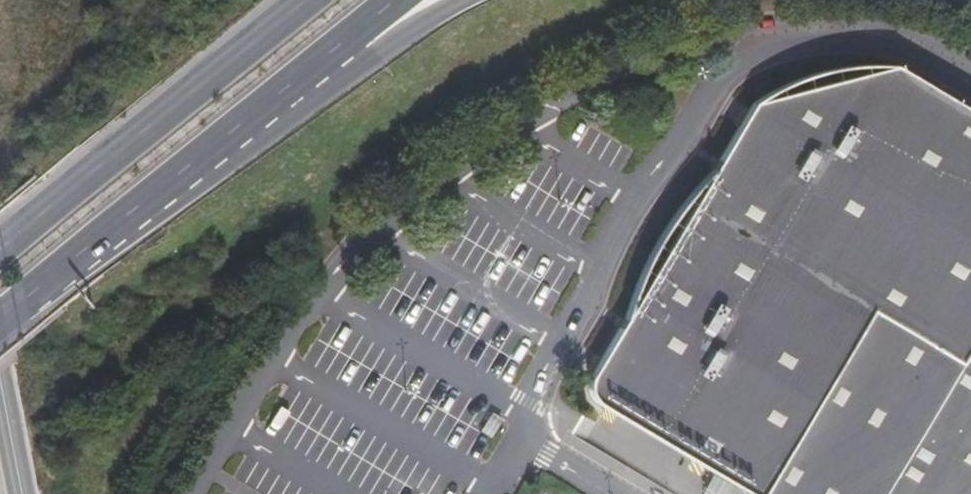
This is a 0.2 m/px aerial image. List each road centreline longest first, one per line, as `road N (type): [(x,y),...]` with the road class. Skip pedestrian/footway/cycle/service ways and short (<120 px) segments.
road 1 (primary): [(312,0),(0,250)]
road 2 (primary): [(0,312),(300,78)]
road 3 (primary): [(300,78),(376,53),(465,0)]
road 4 (unclassified): [(0,349),(31,493)]
road 5 (primary): [(300,78),(399,0)]

